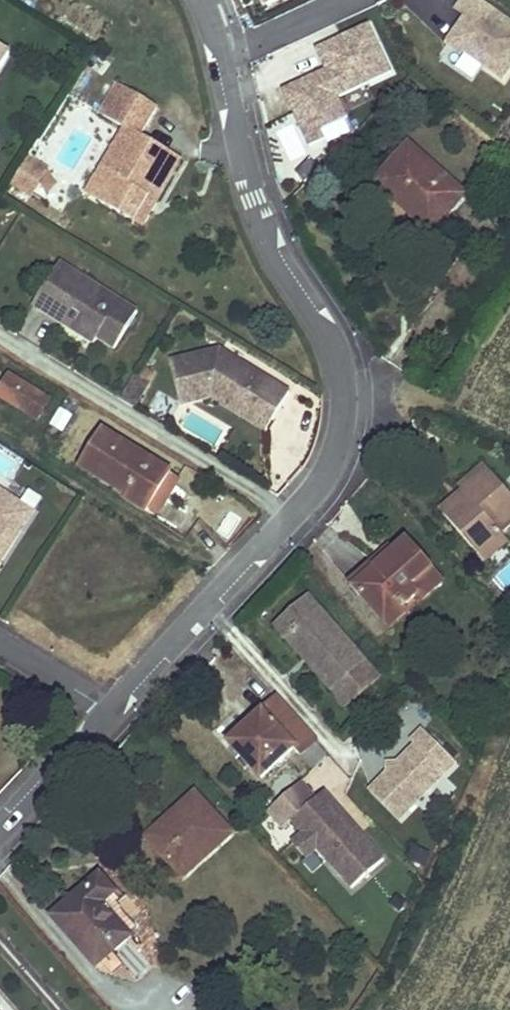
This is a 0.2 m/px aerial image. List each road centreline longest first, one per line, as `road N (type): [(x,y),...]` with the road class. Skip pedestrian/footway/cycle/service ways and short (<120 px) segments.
road 1 (residential): [(295,512),(321,483),(340,444),(345,399),(328,332),(265,219),(206,0)]
road 2 (residential): [(0,333),(295,512)]
road 3 (residential): [(111,712),(295,512)]
road 4 (residential): [(0,830),(111,712)]
road 5 (residential): [(0,643),(111,712)]

